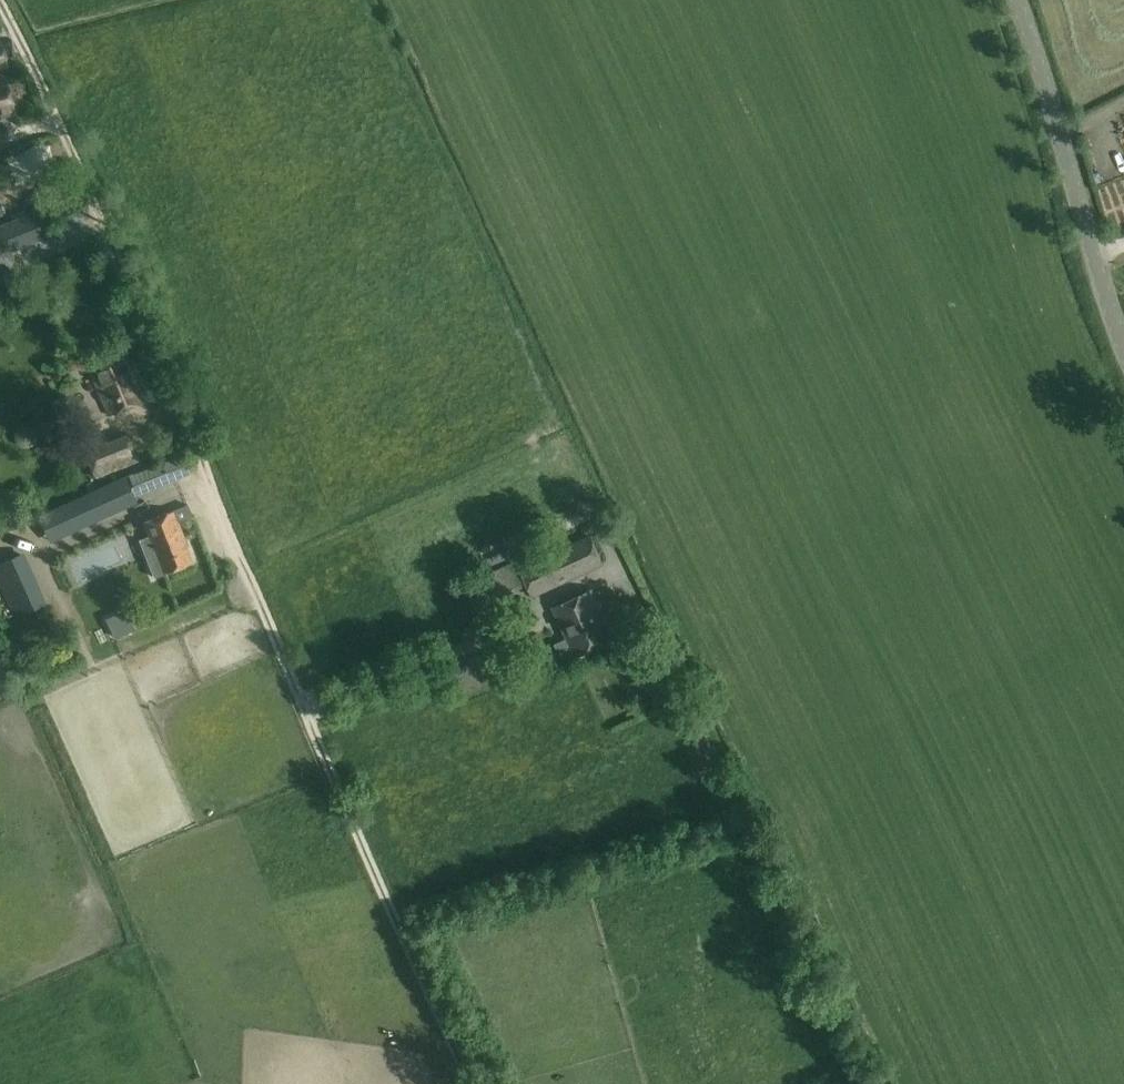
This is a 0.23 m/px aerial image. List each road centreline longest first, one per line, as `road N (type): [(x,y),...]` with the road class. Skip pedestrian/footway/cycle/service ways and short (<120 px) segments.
road 1 (track): [(470,1083),(0,0)]
road 2 (tertiary): [(1123,344),(1023,0)]

